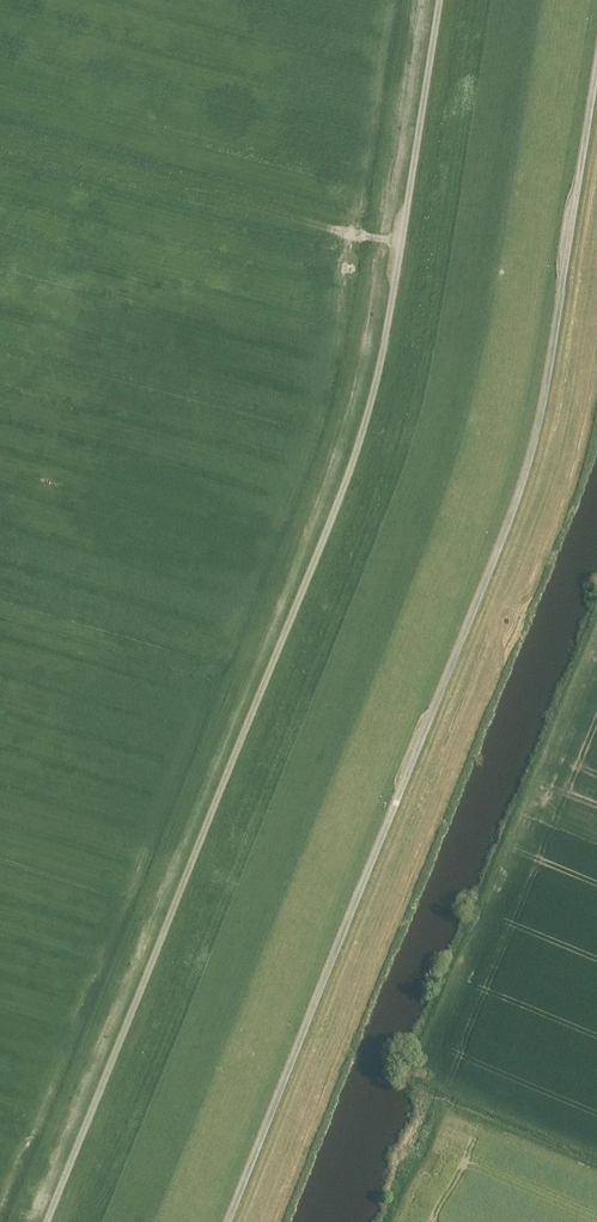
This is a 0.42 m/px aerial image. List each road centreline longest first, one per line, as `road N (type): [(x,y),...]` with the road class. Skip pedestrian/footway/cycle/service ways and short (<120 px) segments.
road 1 (track): [(47,1221),(371,405),(443,0)]
road 2 (track): [(596,126),(552,429),(229,1221)]

